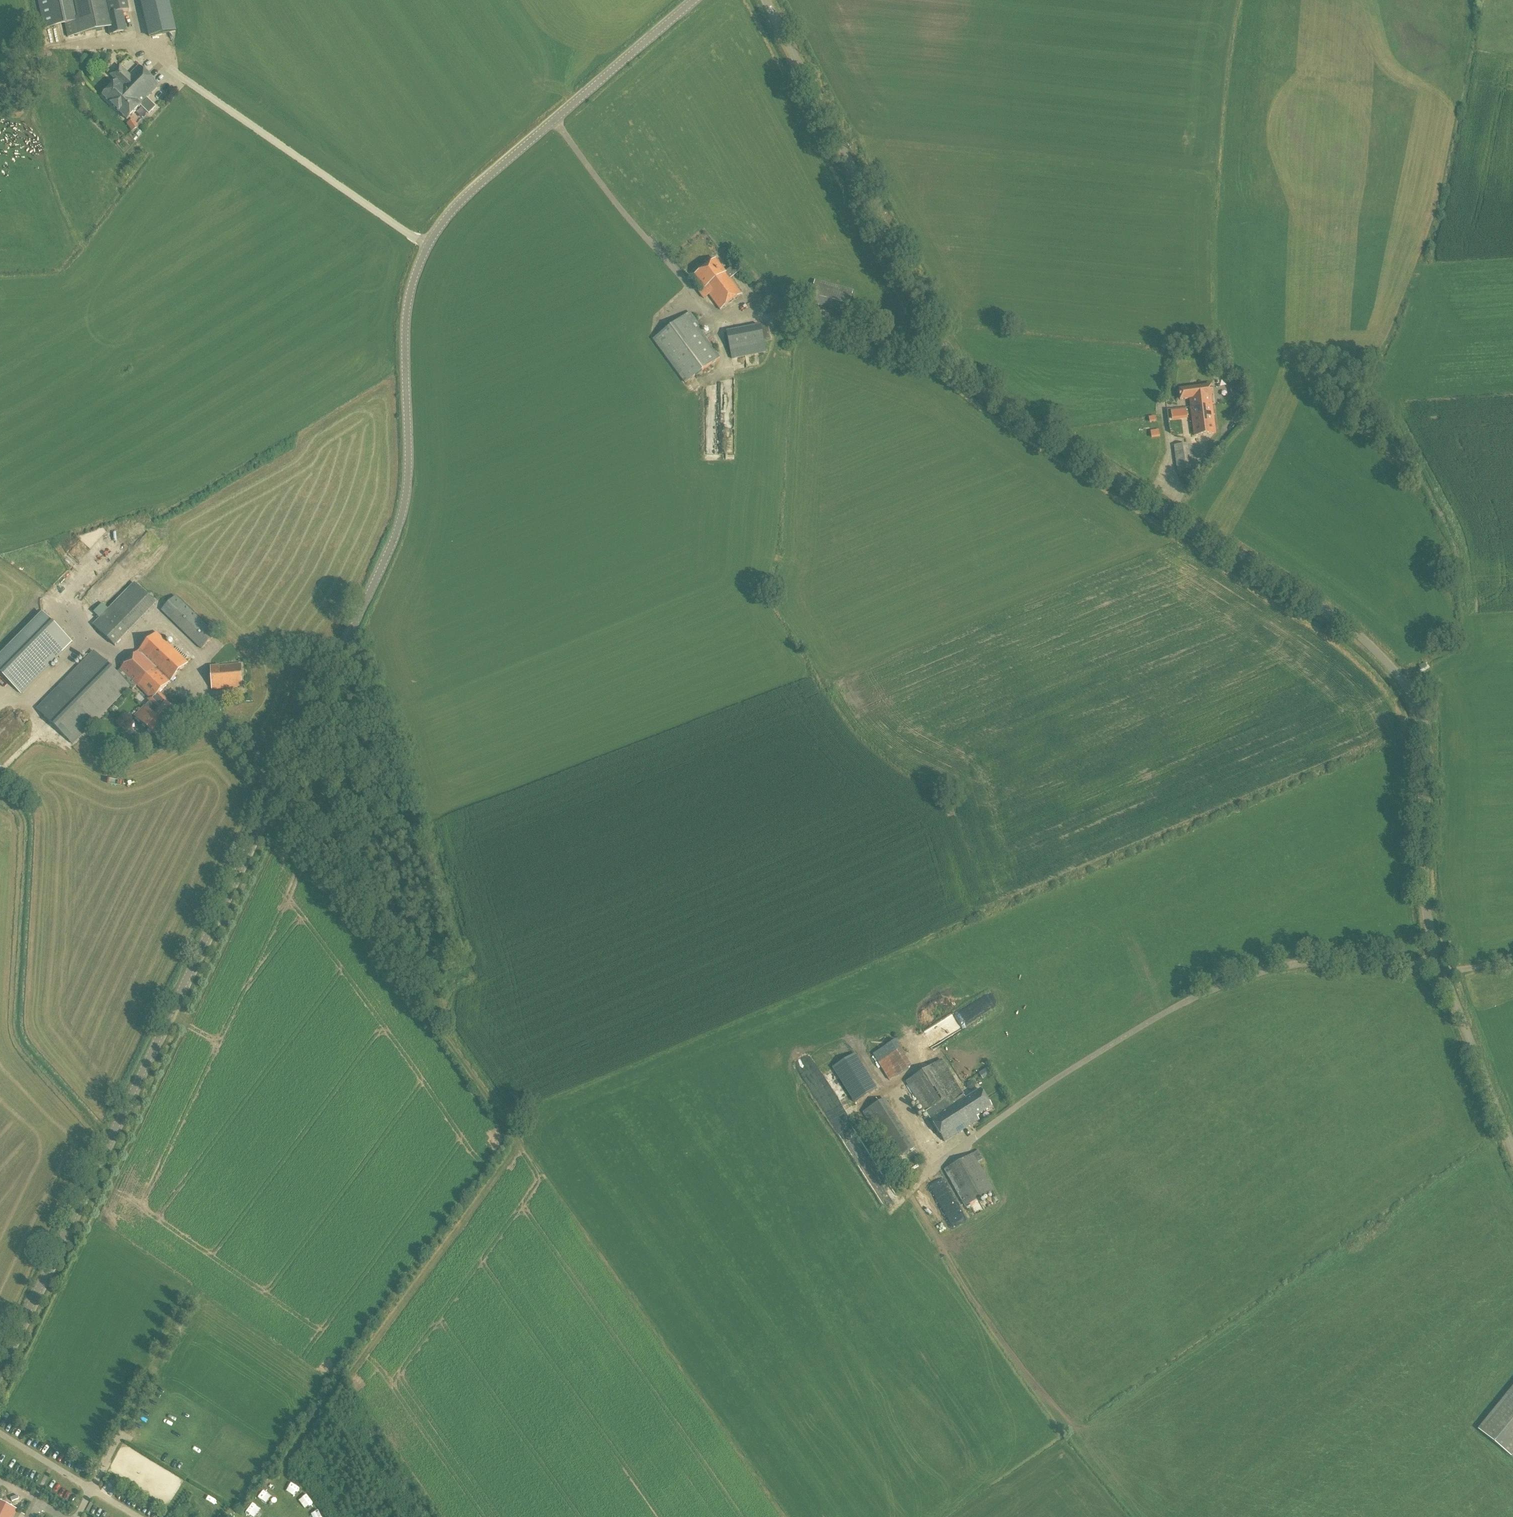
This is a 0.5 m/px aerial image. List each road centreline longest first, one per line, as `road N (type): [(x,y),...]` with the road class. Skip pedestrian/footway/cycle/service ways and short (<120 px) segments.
road 1 (unclassified): [(1512,1151),(1429,922),(1427,730),(1401,677),(1343,621),(966,372),(766,0)]
road 2 (tertiary): [(277,799),(406,502),(406,312),(426,242),(553,119)]
road 3 (tertiary): [(0,1377),(277,799)]
road 4 (unclassified): [(553,119),(693,293)]
road 5 (tertiary): [(553,119),(693,0)]
road 6 (unclassified): [(277,799),(196,693)]

